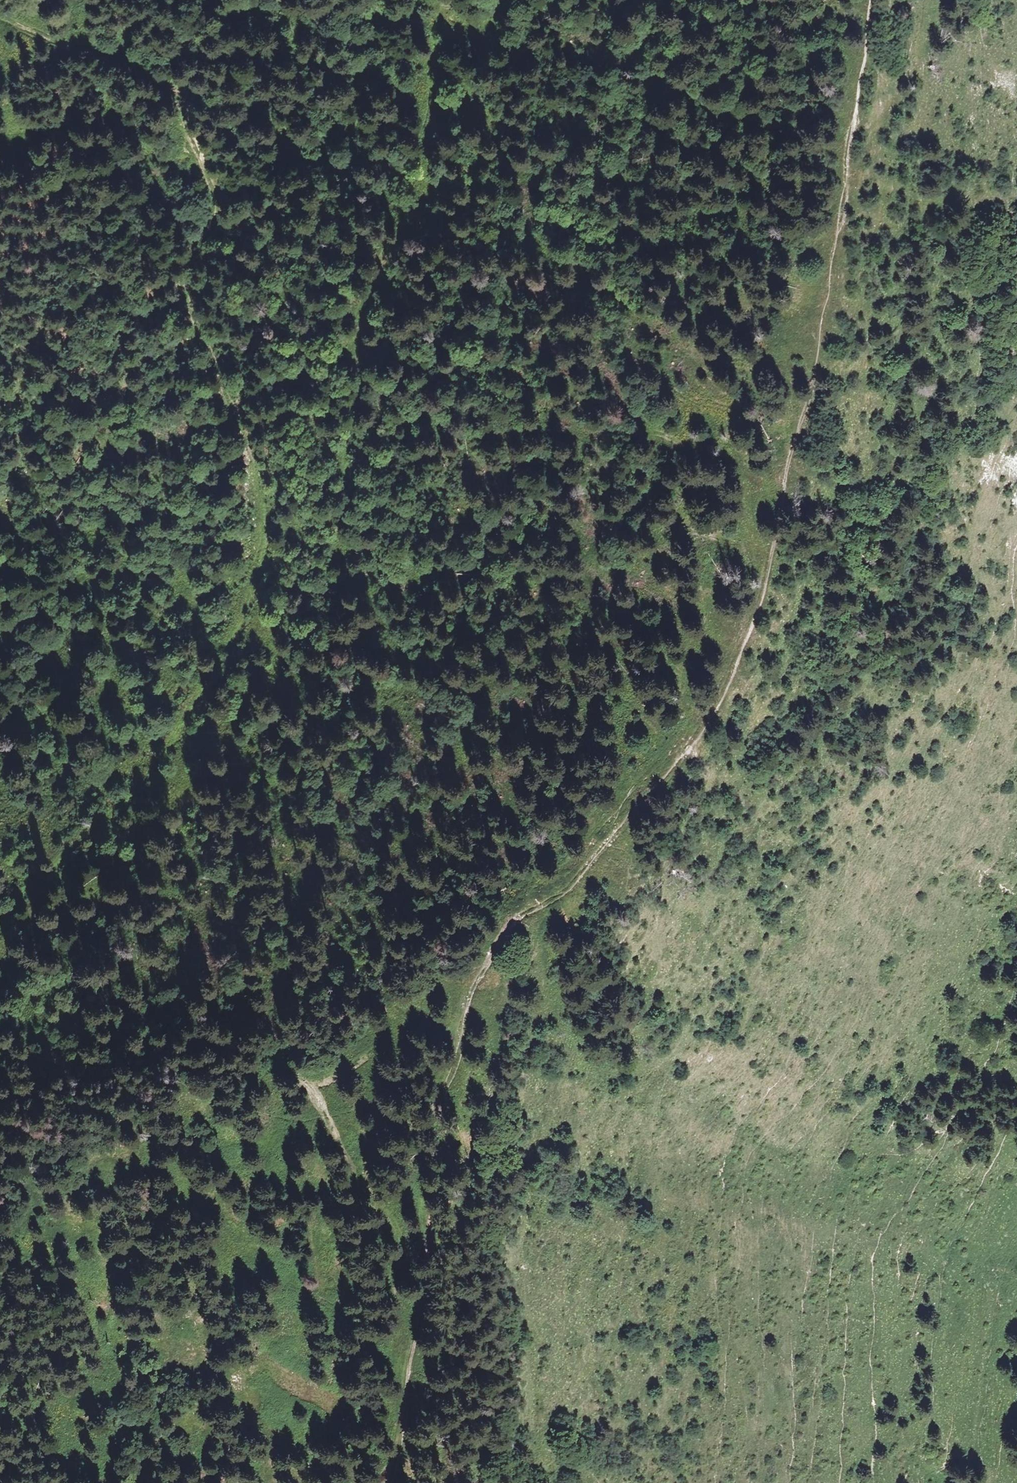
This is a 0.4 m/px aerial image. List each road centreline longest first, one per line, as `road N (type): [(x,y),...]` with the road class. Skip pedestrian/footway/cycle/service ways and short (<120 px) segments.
road 1 (track): [(0,11),(187,85),(184,121),(221,207),(189,256),(186,288),(258,464),(264,531),(249,603),(172,742),(109,818),(0,922)]
road 2 (track): [(386,1482),(412,1415),(428,1183),(436,1129),(459,1069)]

